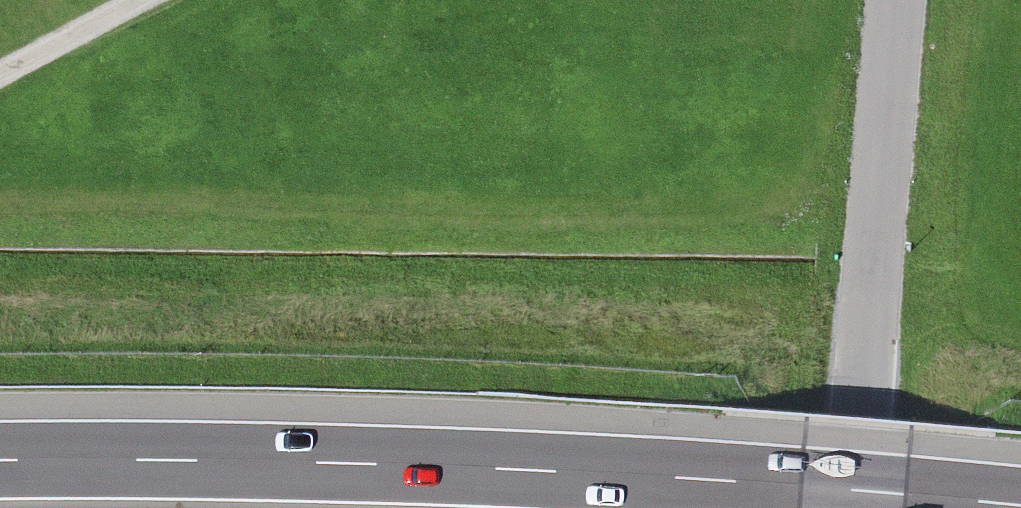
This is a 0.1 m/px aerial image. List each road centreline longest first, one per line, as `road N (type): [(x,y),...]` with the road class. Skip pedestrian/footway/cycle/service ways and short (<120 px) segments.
road 1 (motorway): [(1020,506),(526,468),(0,459)]
road 2 (unclassified): [(856,507),(895,0)]
road 3 (track): [(0,74),(147,0)]

